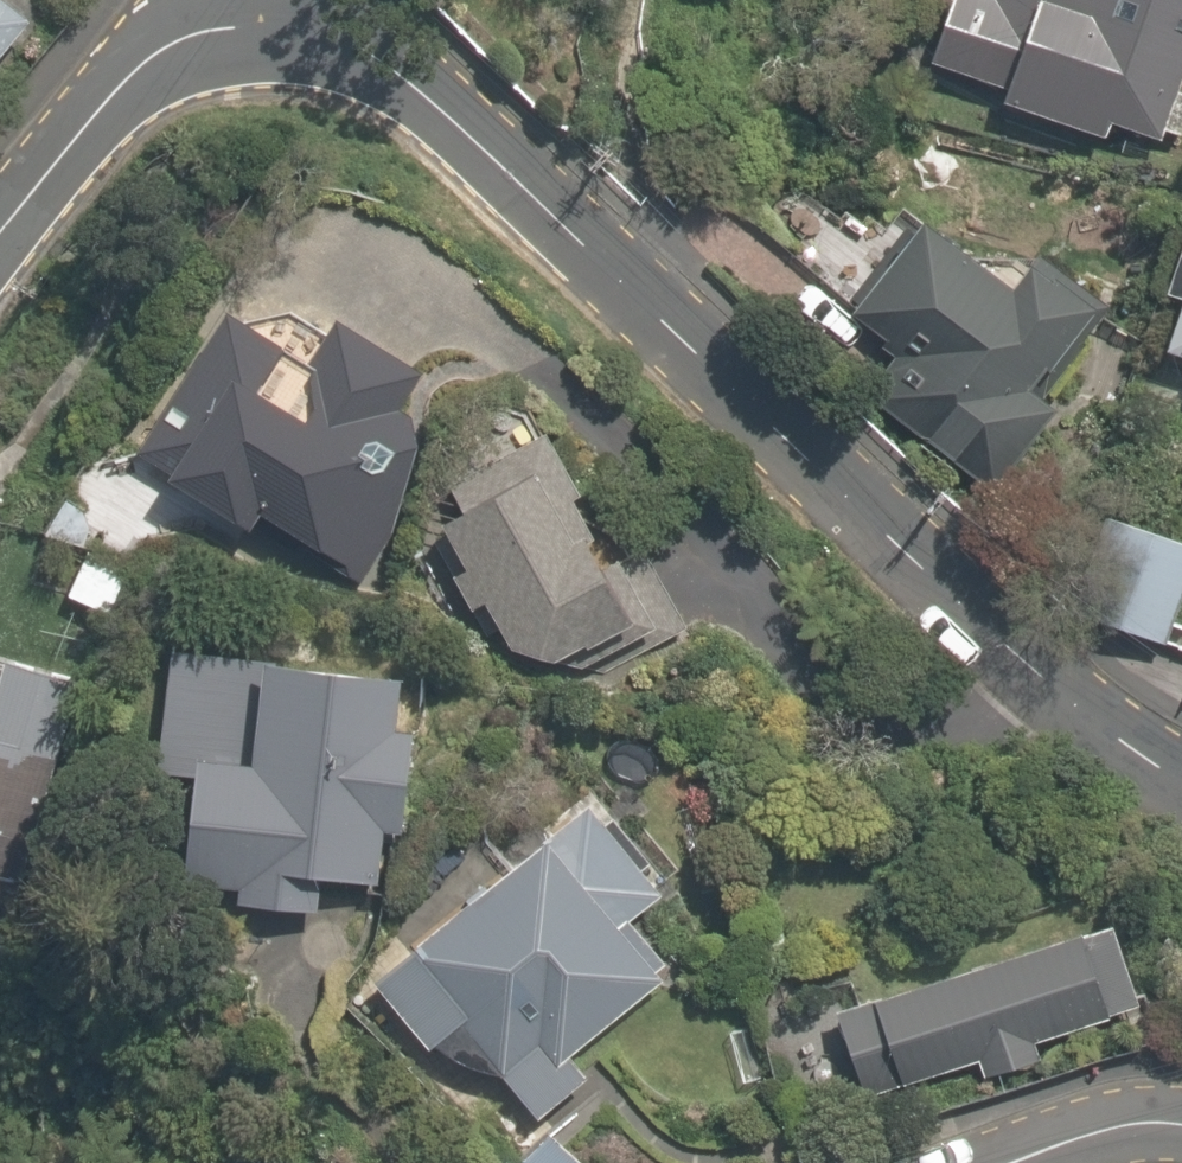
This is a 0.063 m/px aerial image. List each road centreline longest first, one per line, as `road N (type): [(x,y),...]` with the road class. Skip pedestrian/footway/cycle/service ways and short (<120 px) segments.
road 1 (residential): [(1181,768),(1105,724),(423,77),(278,20)]
road 2 (tertiary): [(278,20),(169,45),(118,83),(0,237)]
road 3 (residential): [(1181,1122),(1100,1127),(1004,1162)]

